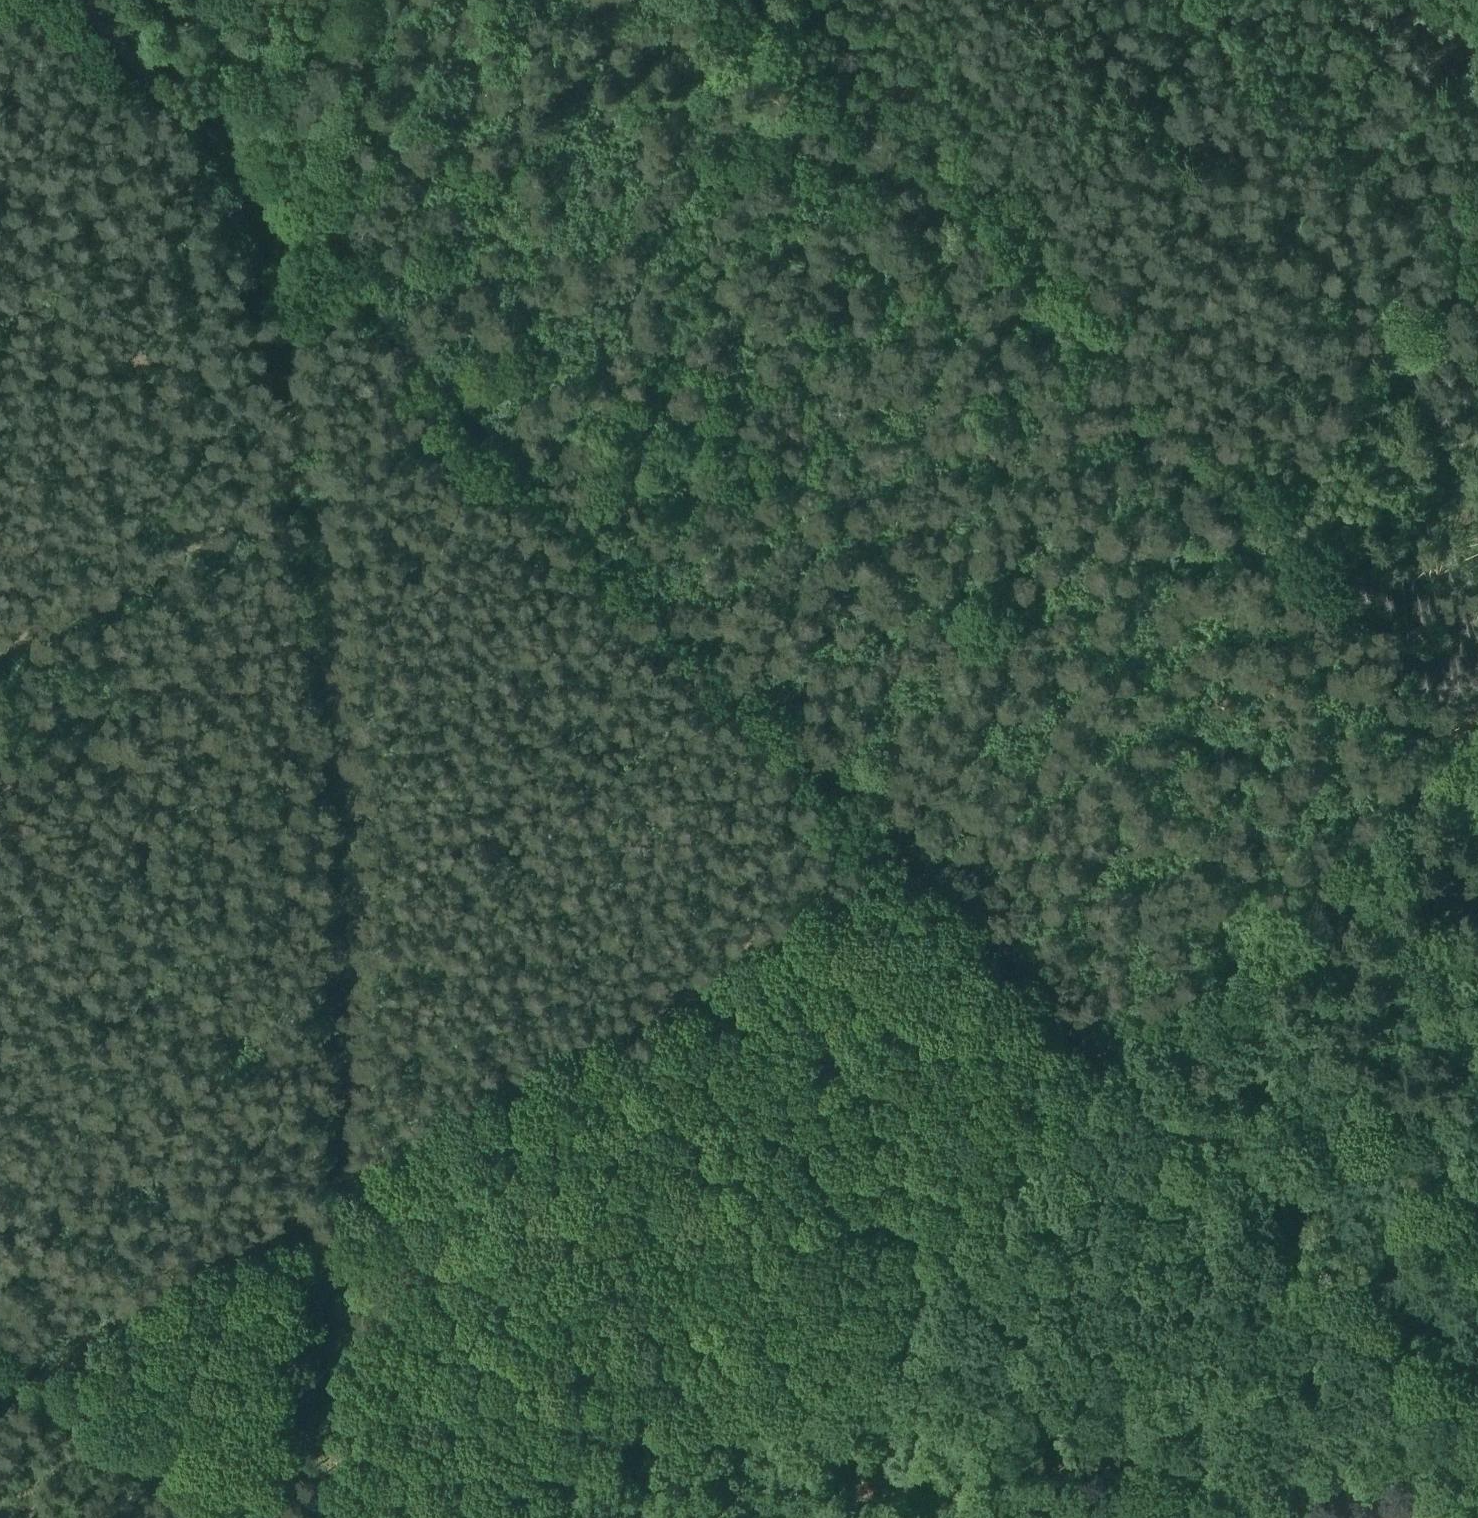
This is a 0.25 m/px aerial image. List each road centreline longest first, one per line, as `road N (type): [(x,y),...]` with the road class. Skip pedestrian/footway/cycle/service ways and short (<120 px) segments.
road 1 (track): [(71,0),(1477,1436)]
road 2 (track): [(922,868),(721,971),(319,1206)]
road 3 (track): [(0,1384),(319,1206)]
road 4 (track): [(1240,0),(1054,314)]
road 5 (track): [(1466,1424),(1234,1517)]

